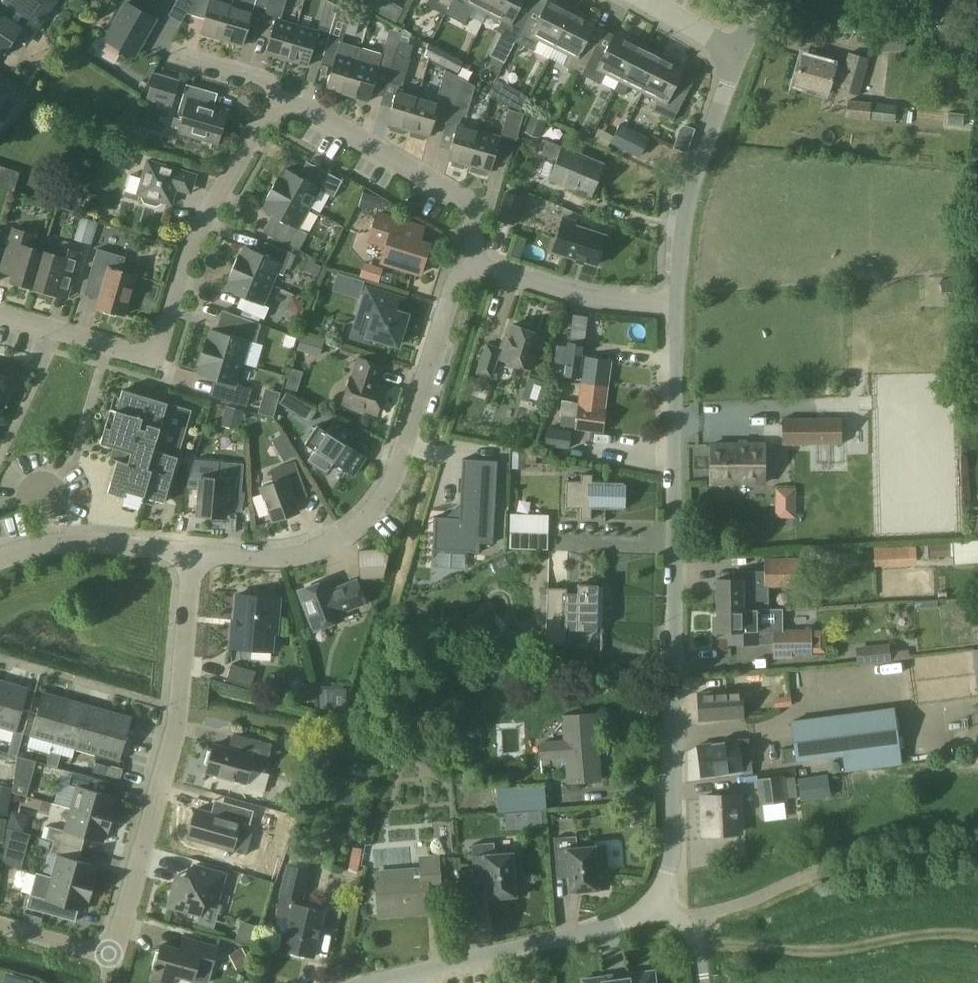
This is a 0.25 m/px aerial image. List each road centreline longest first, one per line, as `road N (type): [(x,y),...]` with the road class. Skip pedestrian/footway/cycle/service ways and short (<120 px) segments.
road 1 (unclassified): [(658,901),(675,834),(676,303)]
road 2 (residential): [(189,553),(177,727),(110,955),(0,925)]
road 3 (residential): [(189,553),(295,553),(340,536),(369,512),(404,446),(456,278),(482,263)]
road 4 (unclassified): [(373,982),(616,926),(658,901)]
road 5 (residential): [(152,353),(186,253),(261,117),(279,103)]
road 6 (track): [(698,945),(804,954),(942,937),(977,941)]
road 7 (residential): [(482,263),(459,196),(309,110),(279,103)]
road 8 (unclassified): [(676,303),(694,170),(737,55)]
road 9 (residential): [(676,303),(585,297),(482,263)]
road 10 (residential): [(0,557),(76,541),(189,553)]
road 11 (residential): [(152,353),(135,355),(0,315)]
road 12 (residential): [(279,103),(266,78),(171,52)]

